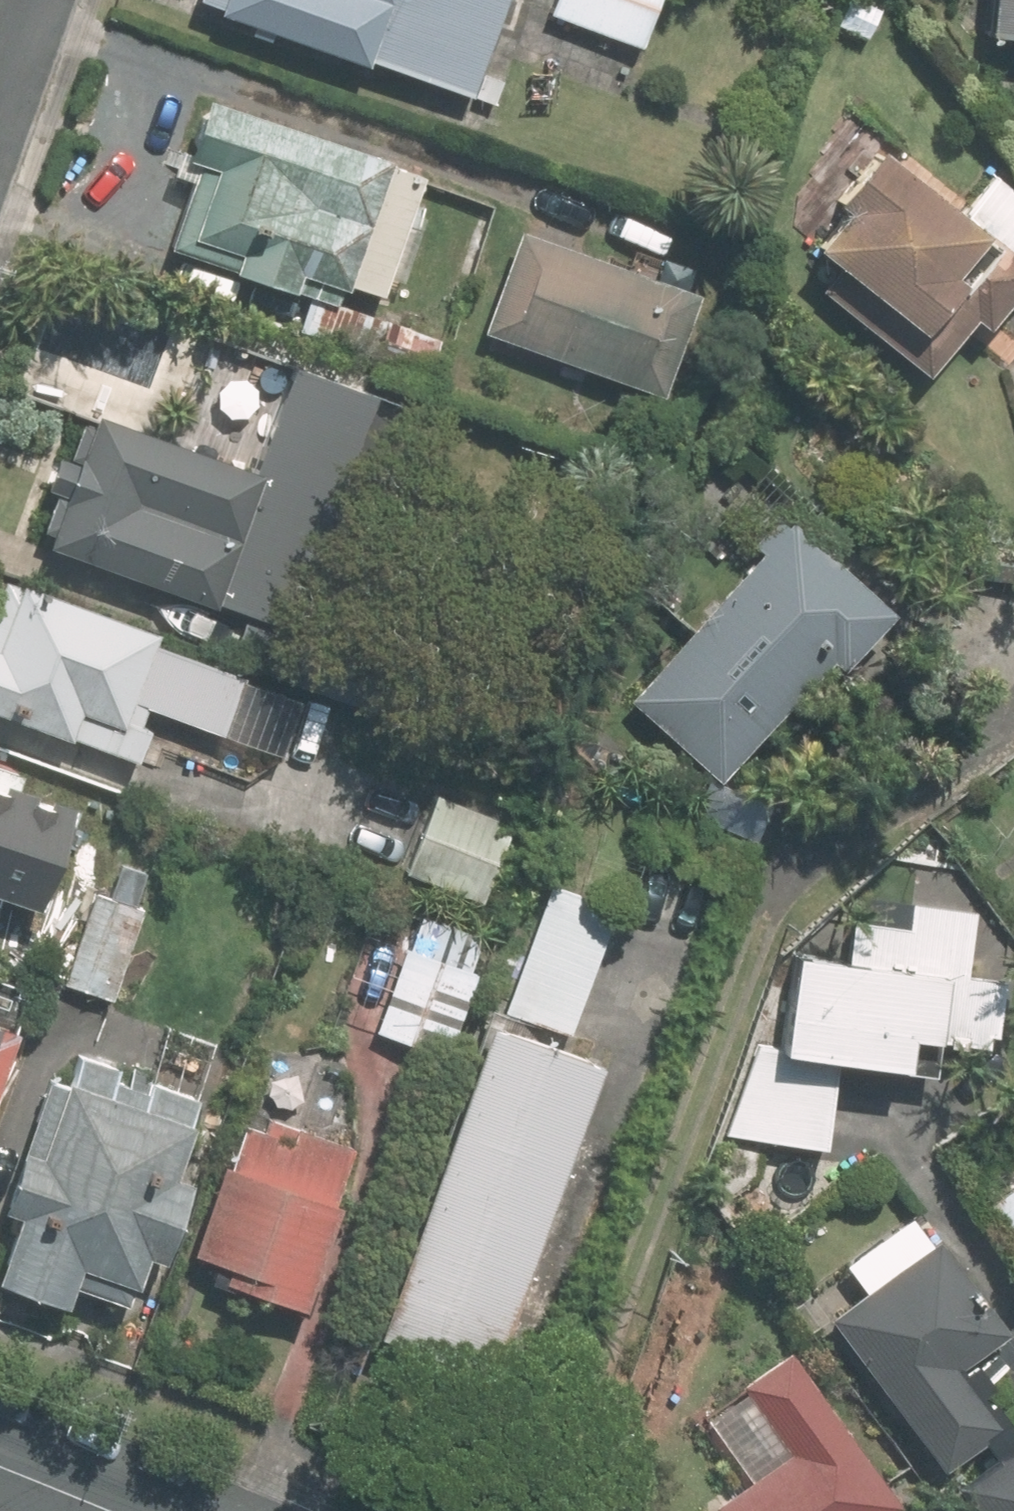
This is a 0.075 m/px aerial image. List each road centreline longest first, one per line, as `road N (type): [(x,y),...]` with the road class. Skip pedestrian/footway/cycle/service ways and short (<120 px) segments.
road 1 (tertiary): [(115,1510),(0,1465)]

